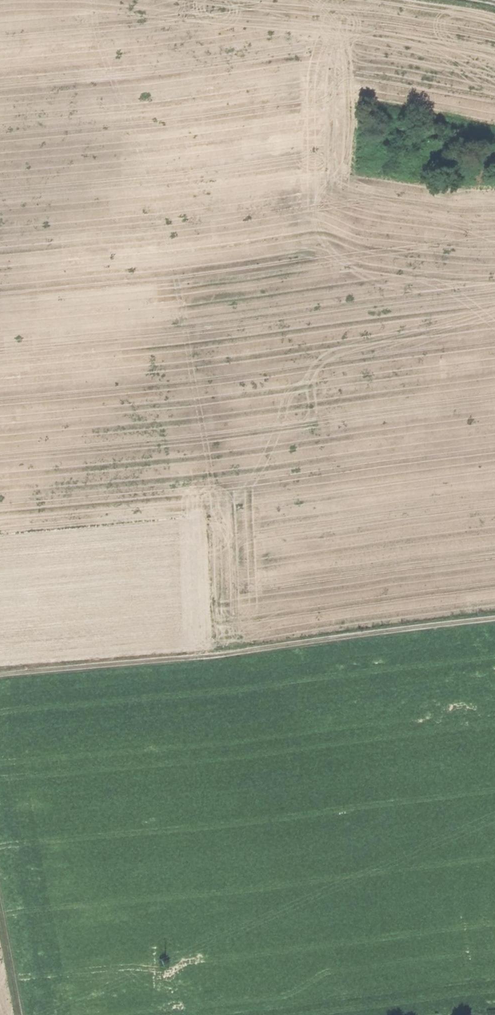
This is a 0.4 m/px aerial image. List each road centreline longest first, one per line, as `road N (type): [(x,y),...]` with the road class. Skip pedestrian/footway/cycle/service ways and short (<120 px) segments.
road 1 (track): [(0,677),(494,619)]

